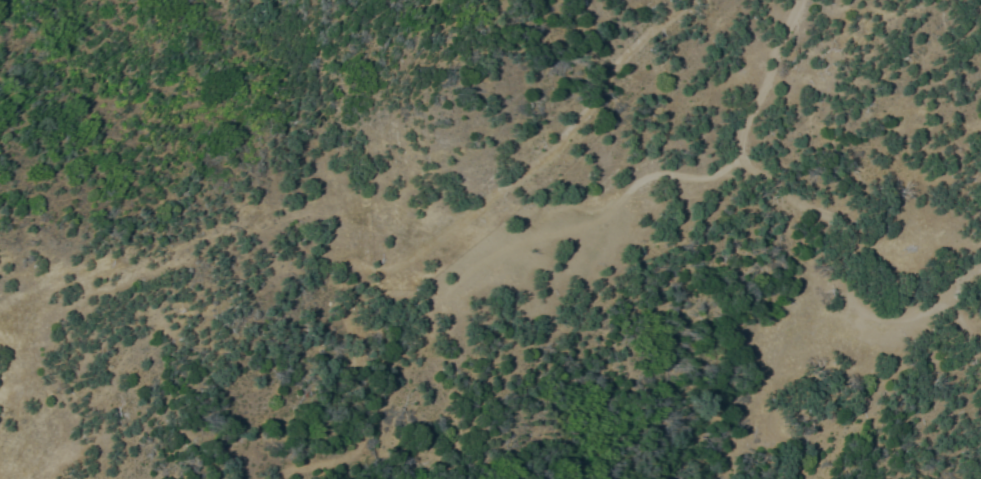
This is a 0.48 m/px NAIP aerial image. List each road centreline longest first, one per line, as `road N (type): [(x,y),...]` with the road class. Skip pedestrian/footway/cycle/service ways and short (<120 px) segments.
road 1 (track): [(367,272),(348,302),(349,320),(395,324),(503,249),(587,226),(652,173),(702,179),(741,160)]
road 2 (track): [(683,0),(612,67),(572,125),(517,179),(398,269),(367,272)]
road 3 (track): [(741,160),(791,200),(837,220),(848,237),(854,303),(873,318),(950,313),(964,327),(980,376)]
road 4 (track): [(349,320),(362,428),(353,455),(279,478)]
road 5 (track): [(741,160),(773,48),(799,0)]

